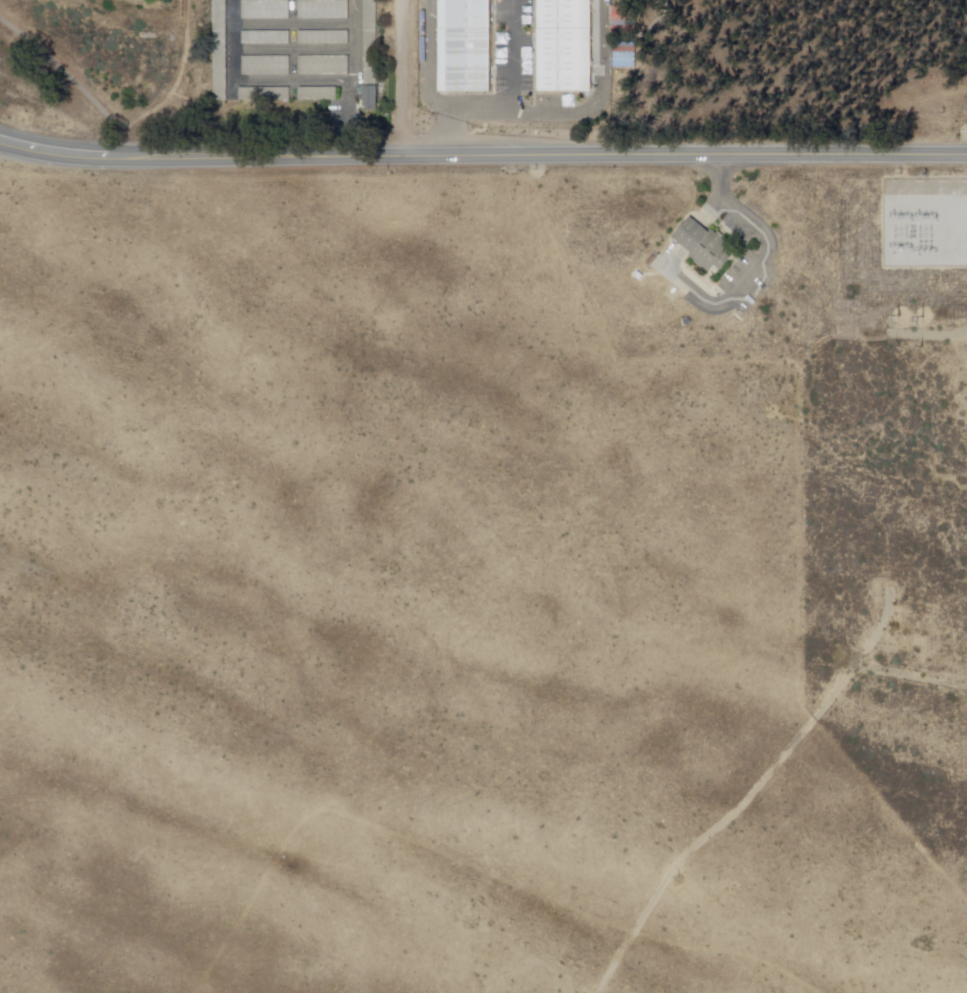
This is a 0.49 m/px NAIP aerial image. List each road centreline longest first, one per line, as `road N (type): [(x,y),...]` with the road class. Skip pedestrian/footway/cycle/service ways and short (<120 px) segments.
road 1 (primary): [(966,154),(128,160),(0,145)]

